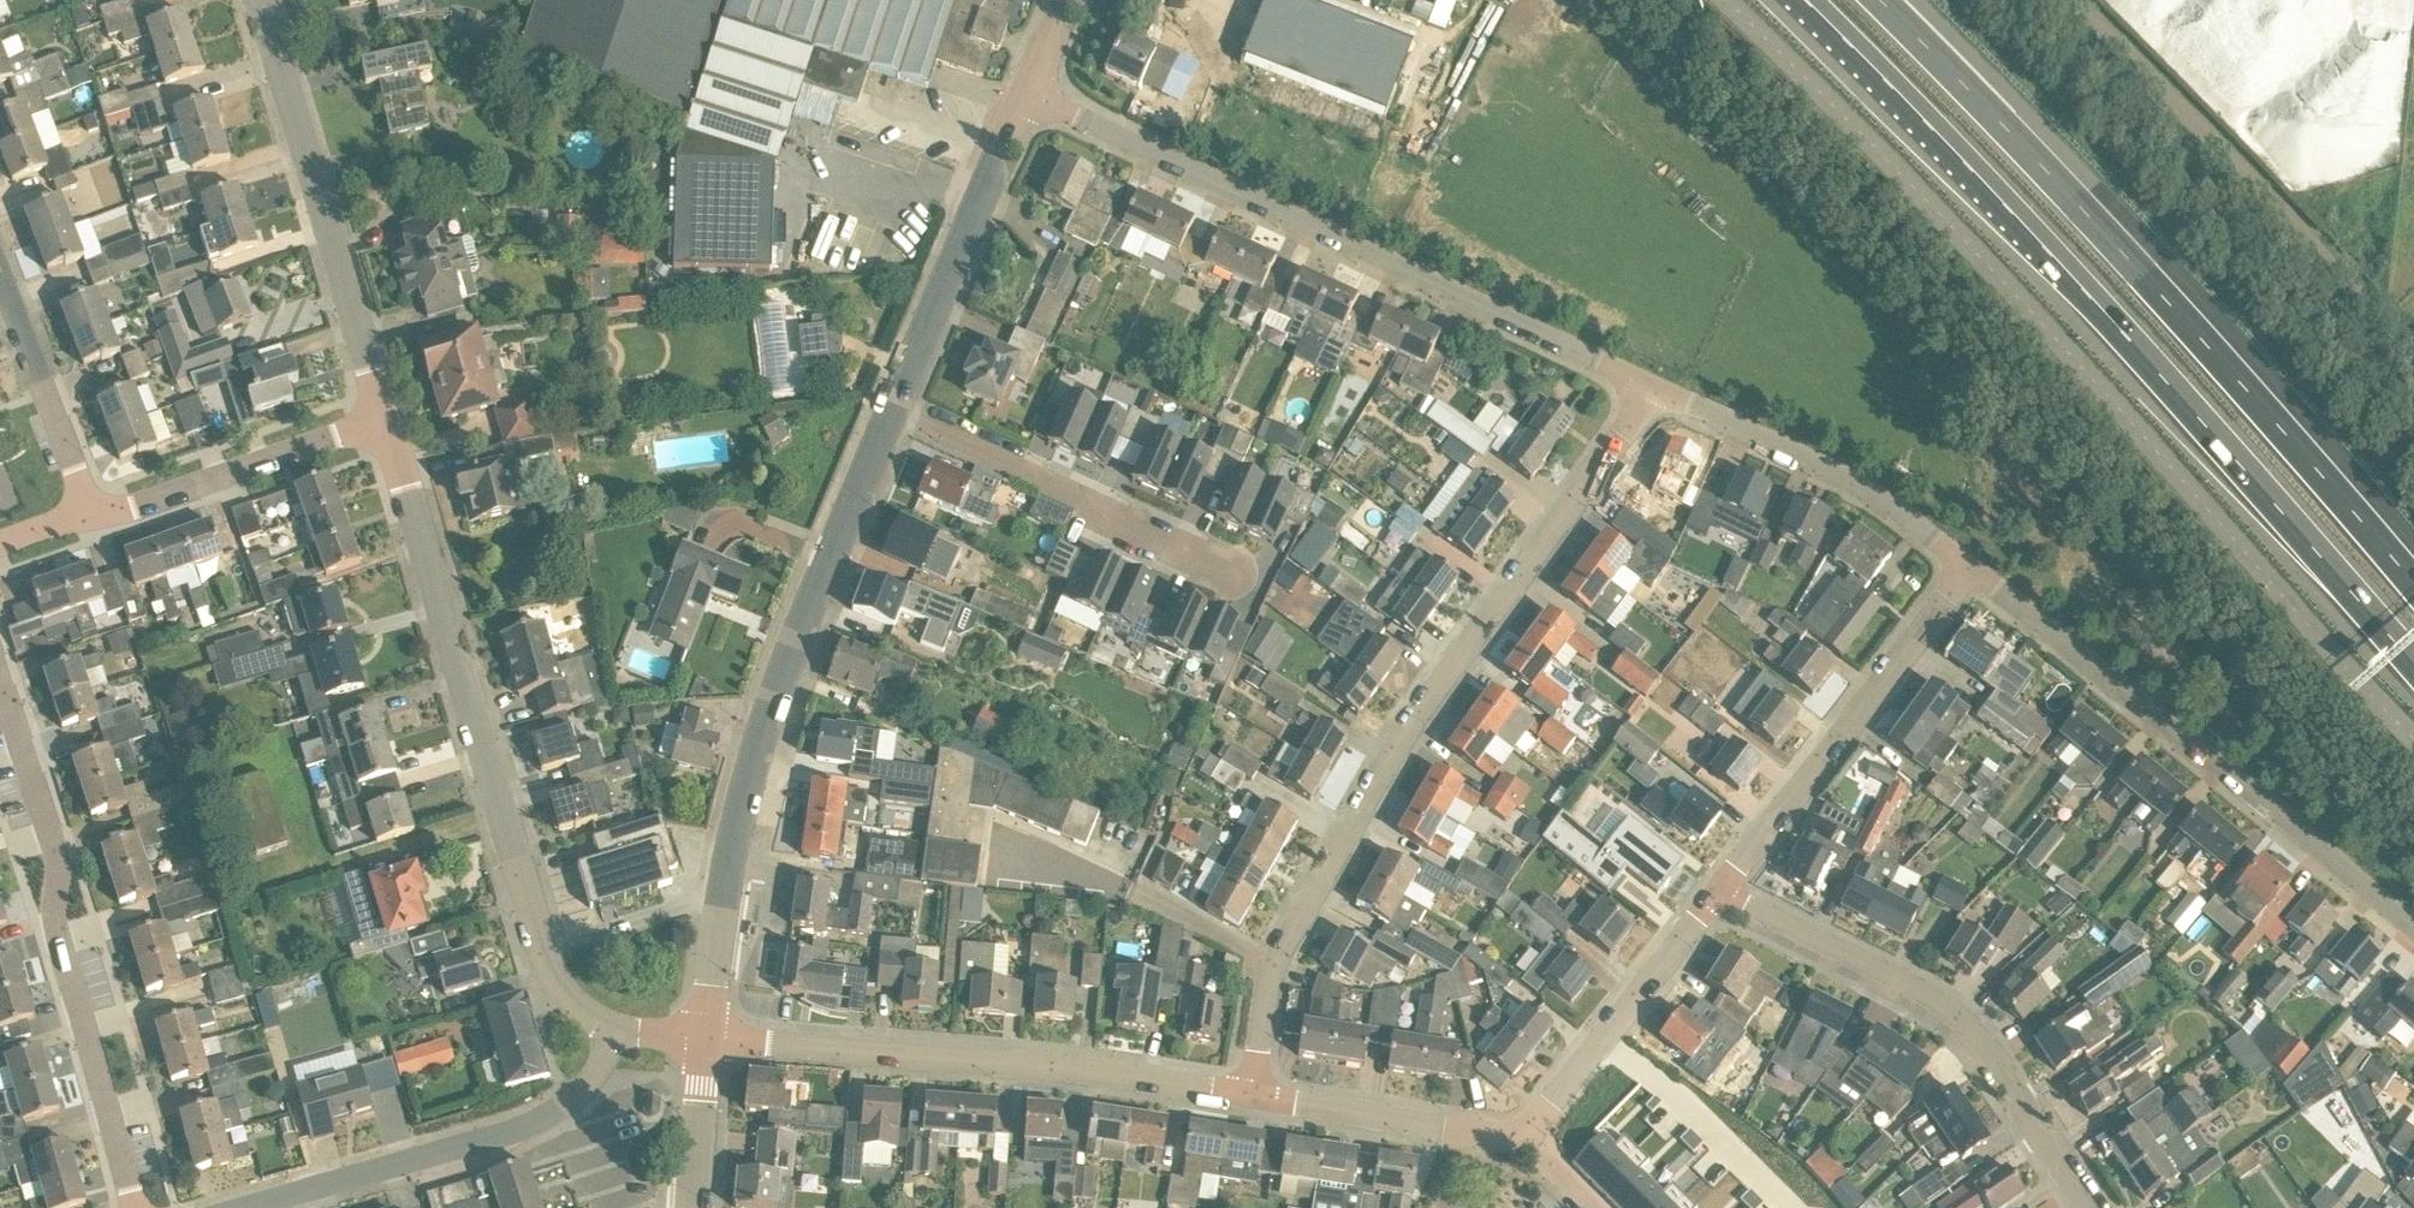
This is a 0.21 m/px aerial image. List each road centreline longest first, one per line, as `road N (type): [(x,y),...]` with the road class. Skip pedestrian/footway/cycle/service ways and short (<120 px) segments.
road 1 (unclassified): [(2413,734),(2027,299),(1730,0)]
road 2 (motorway): [(1805,0),(2055,256),(2413,664)]
road 3 (residential): [(1251,1094),(1275,964),(1332,861),(1425,704),(1654,387)]
road 4 (motorway): [(2413,583),(2125,255),(1876,0)]
road 5 (residential): [(1654,387),(1024,95)]
road 6 (residential): [(618,1028),(570,996),(548,964),(385,418)]
road 7 (tertiary): [(707,1036),(720,915),(753,767),(893,409)]
road 8 (residential): [(2413,934),(1969,566)]
road 9 (residential): [(1251,1094),(1056,1066),(707,1036)]
road 10 (unclassified): [(2413,375),(2292,239),(2052,0)]
road 11 (residential): [(2085,1207),(1964,1021),(1901,979),(1721,891)]
road 12 (residential): [(138,1207),(0,764)]
road 13 (residential): [(235,1207),(553,1113),(597,1076),(618,1028)]
road 14 (residential): [(385,418),(263,0)]
road 15 (residential): [(1721,891),(1969,566)]
road 16 (residential): [(1249,578),(893,409)]
road 17 (residential): [(1969,566),(1857,483),(1654,387)]
road 18 (tertiary): [(893,409),(1024,95)]
road 19 (residential): [(1516,1137),(1721,891)]
road 20 (residential): [(92,522),(385,418)]
road 21 (residential): [(1516,1137),(1251,1094)]
road 22 (residential): [(92,522),(0,276)]
road 23 (tertiary): [(692,1207),(707,1036)]

